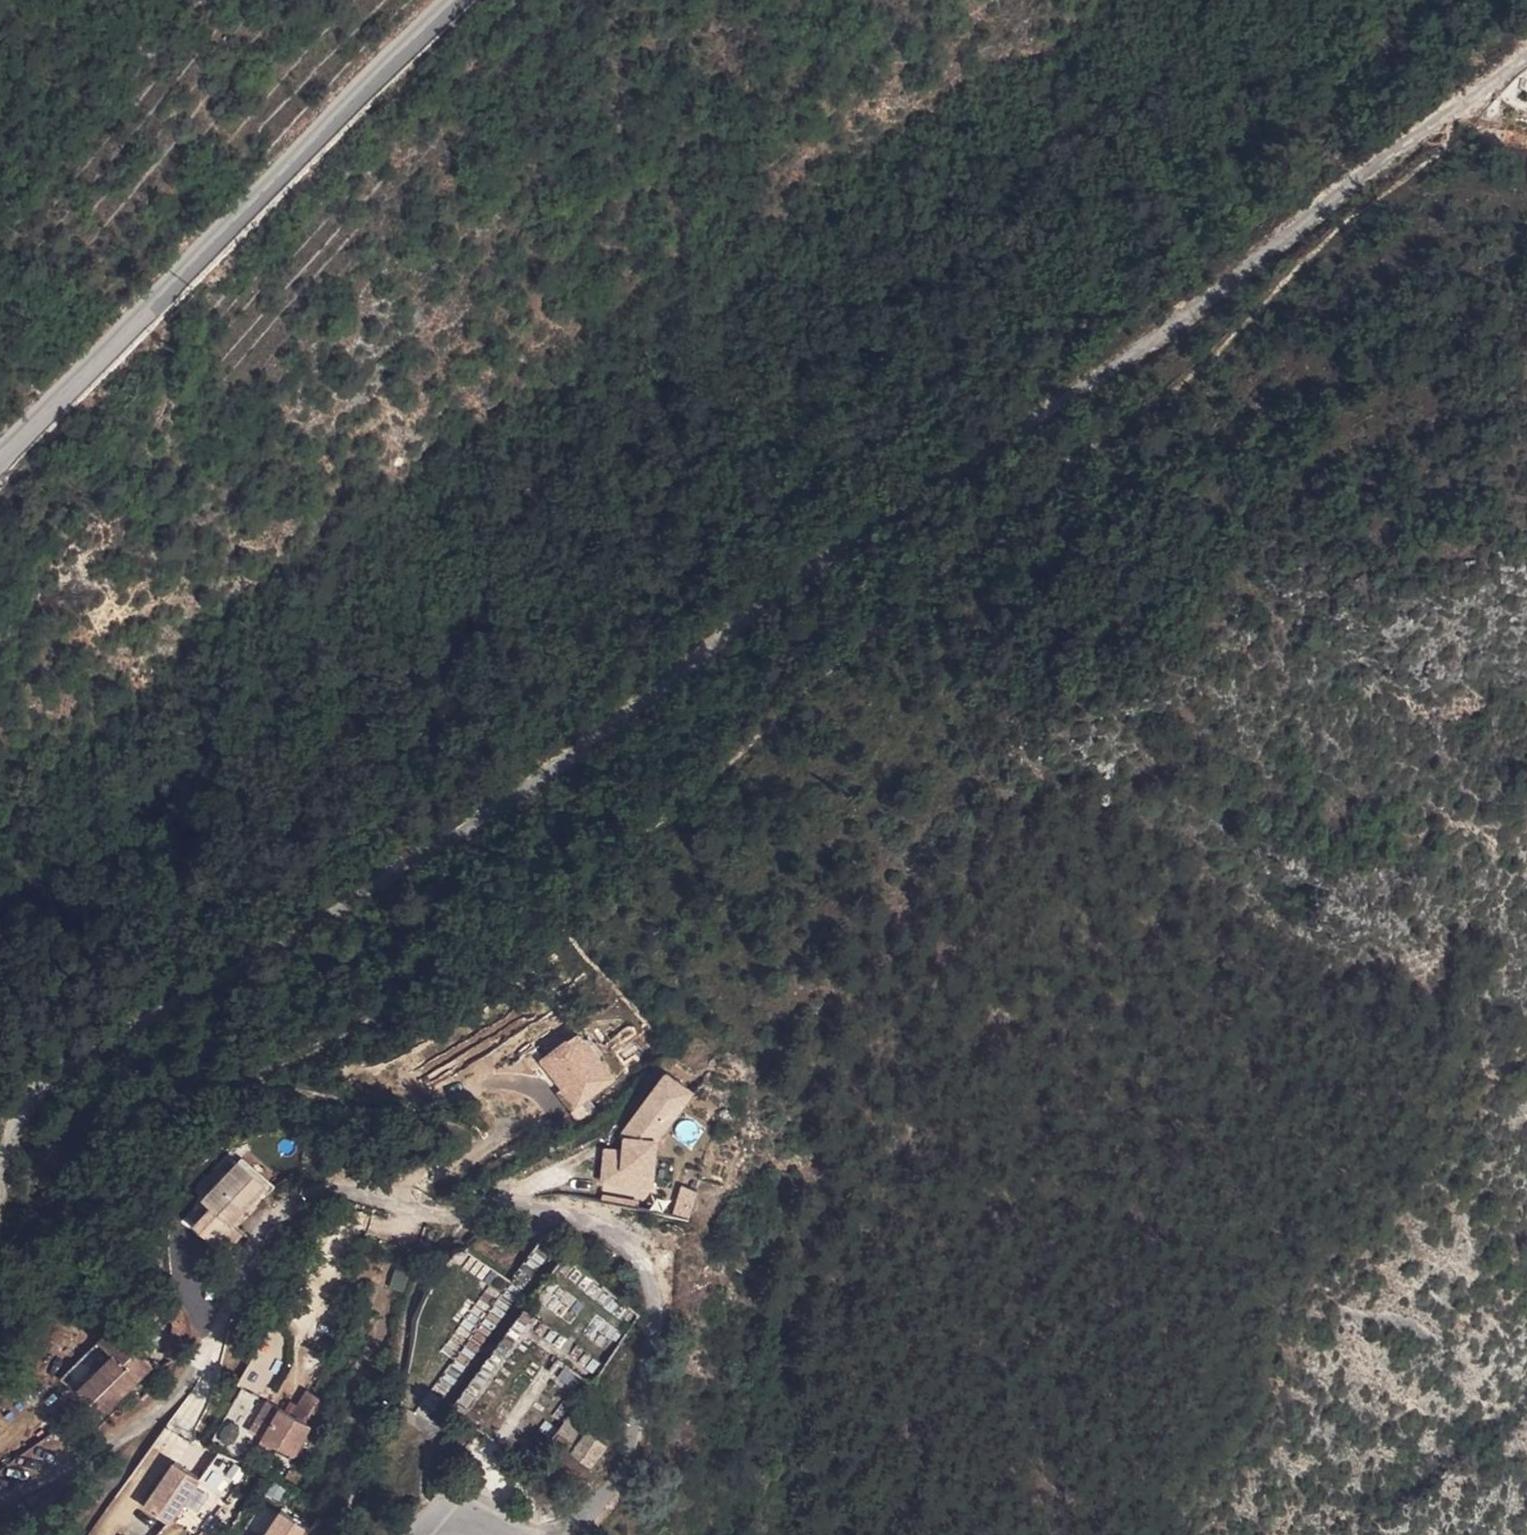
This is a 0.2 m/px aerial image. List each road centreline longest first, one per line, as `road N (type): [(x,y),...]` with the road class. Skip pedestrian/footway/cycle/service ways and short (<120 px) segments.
road 1 (unclassified): [(0,1146),(14,1116),(507,807),(786,590),(1526,58)]
road 2 (unclassified): [(571,1534),(623,1468),(639,1421),(660,1309),(655,1275),(633,1246),(552,1213),(439,1212),(343,1187),(314,1188),(286,1202),(252,1248),(199,1366),(152,1413),(0,1501)]
road 3 (secondary): [(444,0),(0,453)]

